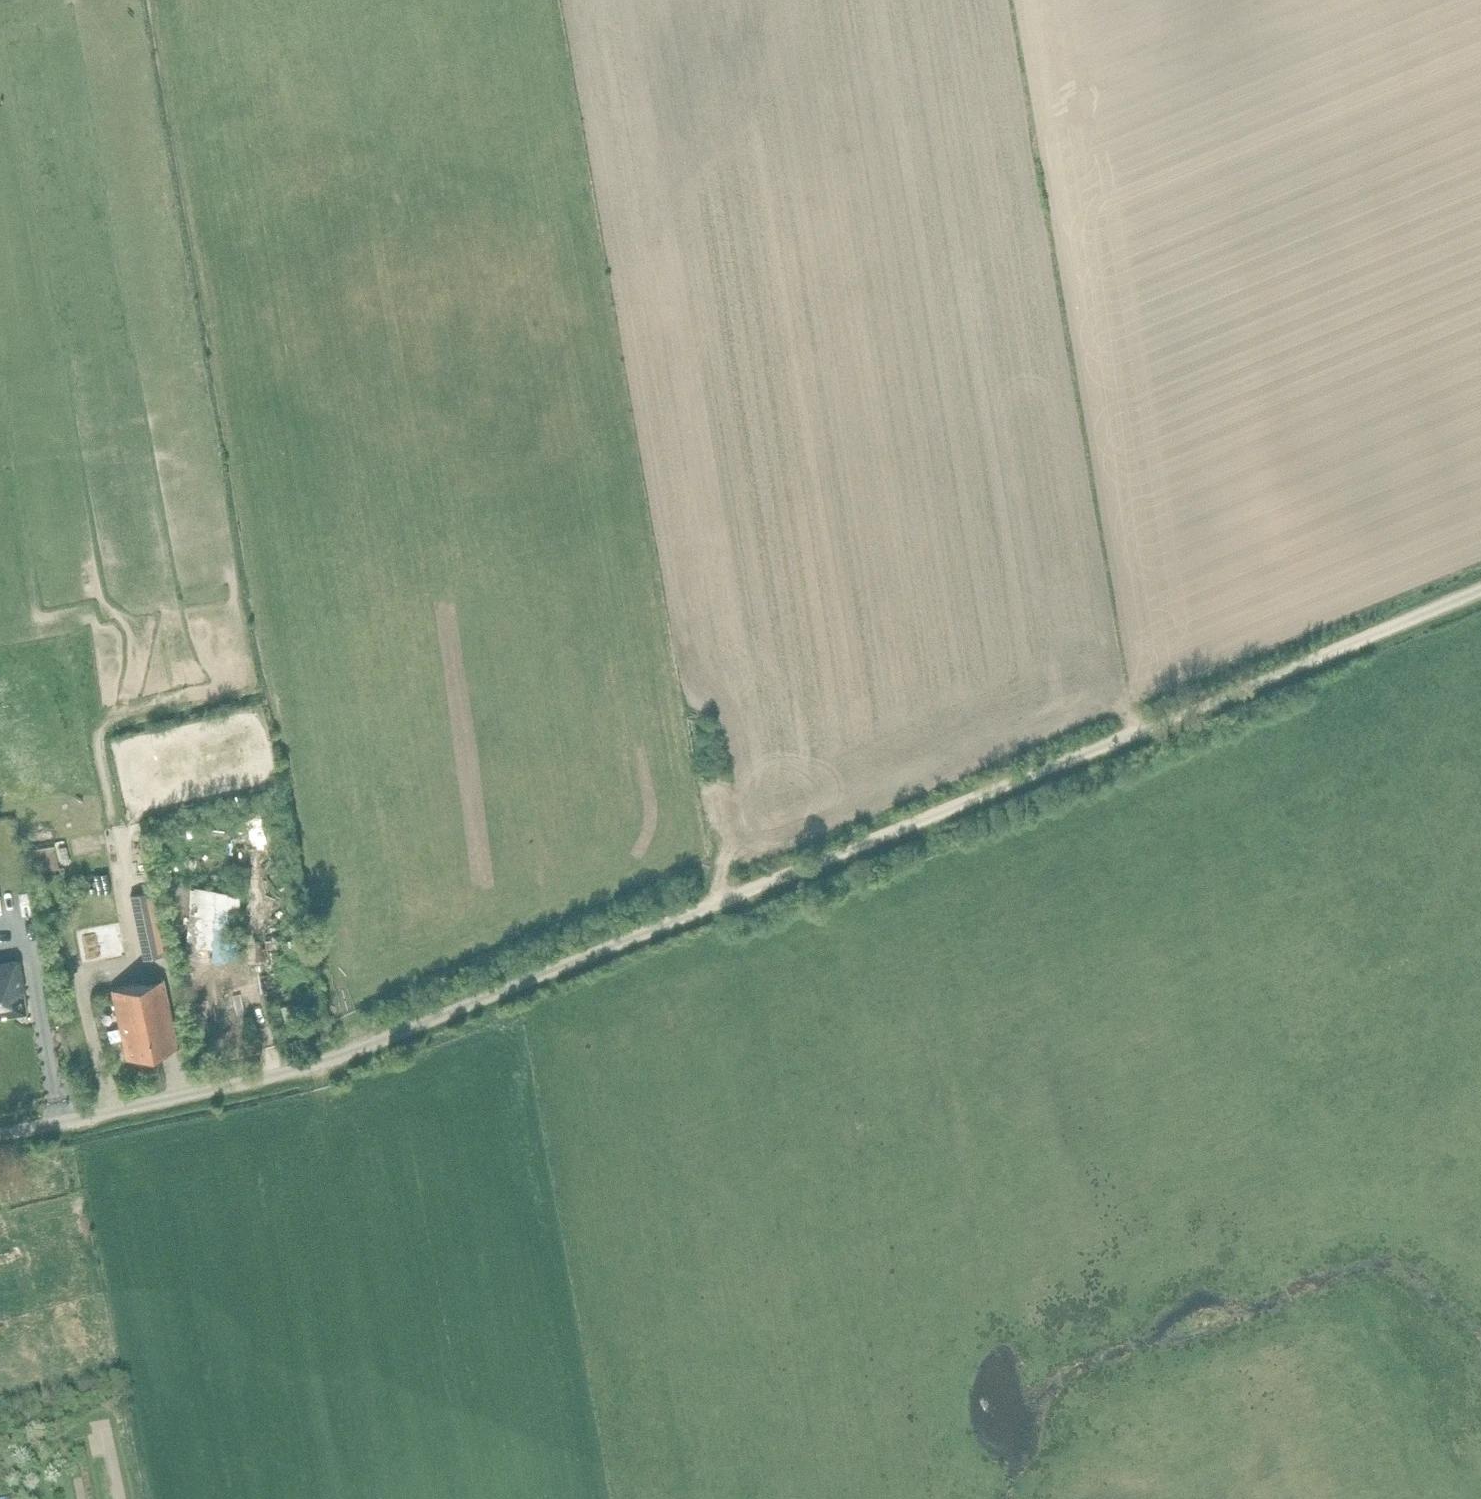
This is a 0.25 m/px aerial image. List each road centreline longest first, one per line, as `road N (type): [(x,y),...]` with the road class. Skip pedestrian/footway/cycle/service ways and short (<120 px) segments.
road 1 (unclassified): [(0,1137),(356,1054),(1480,592)]

